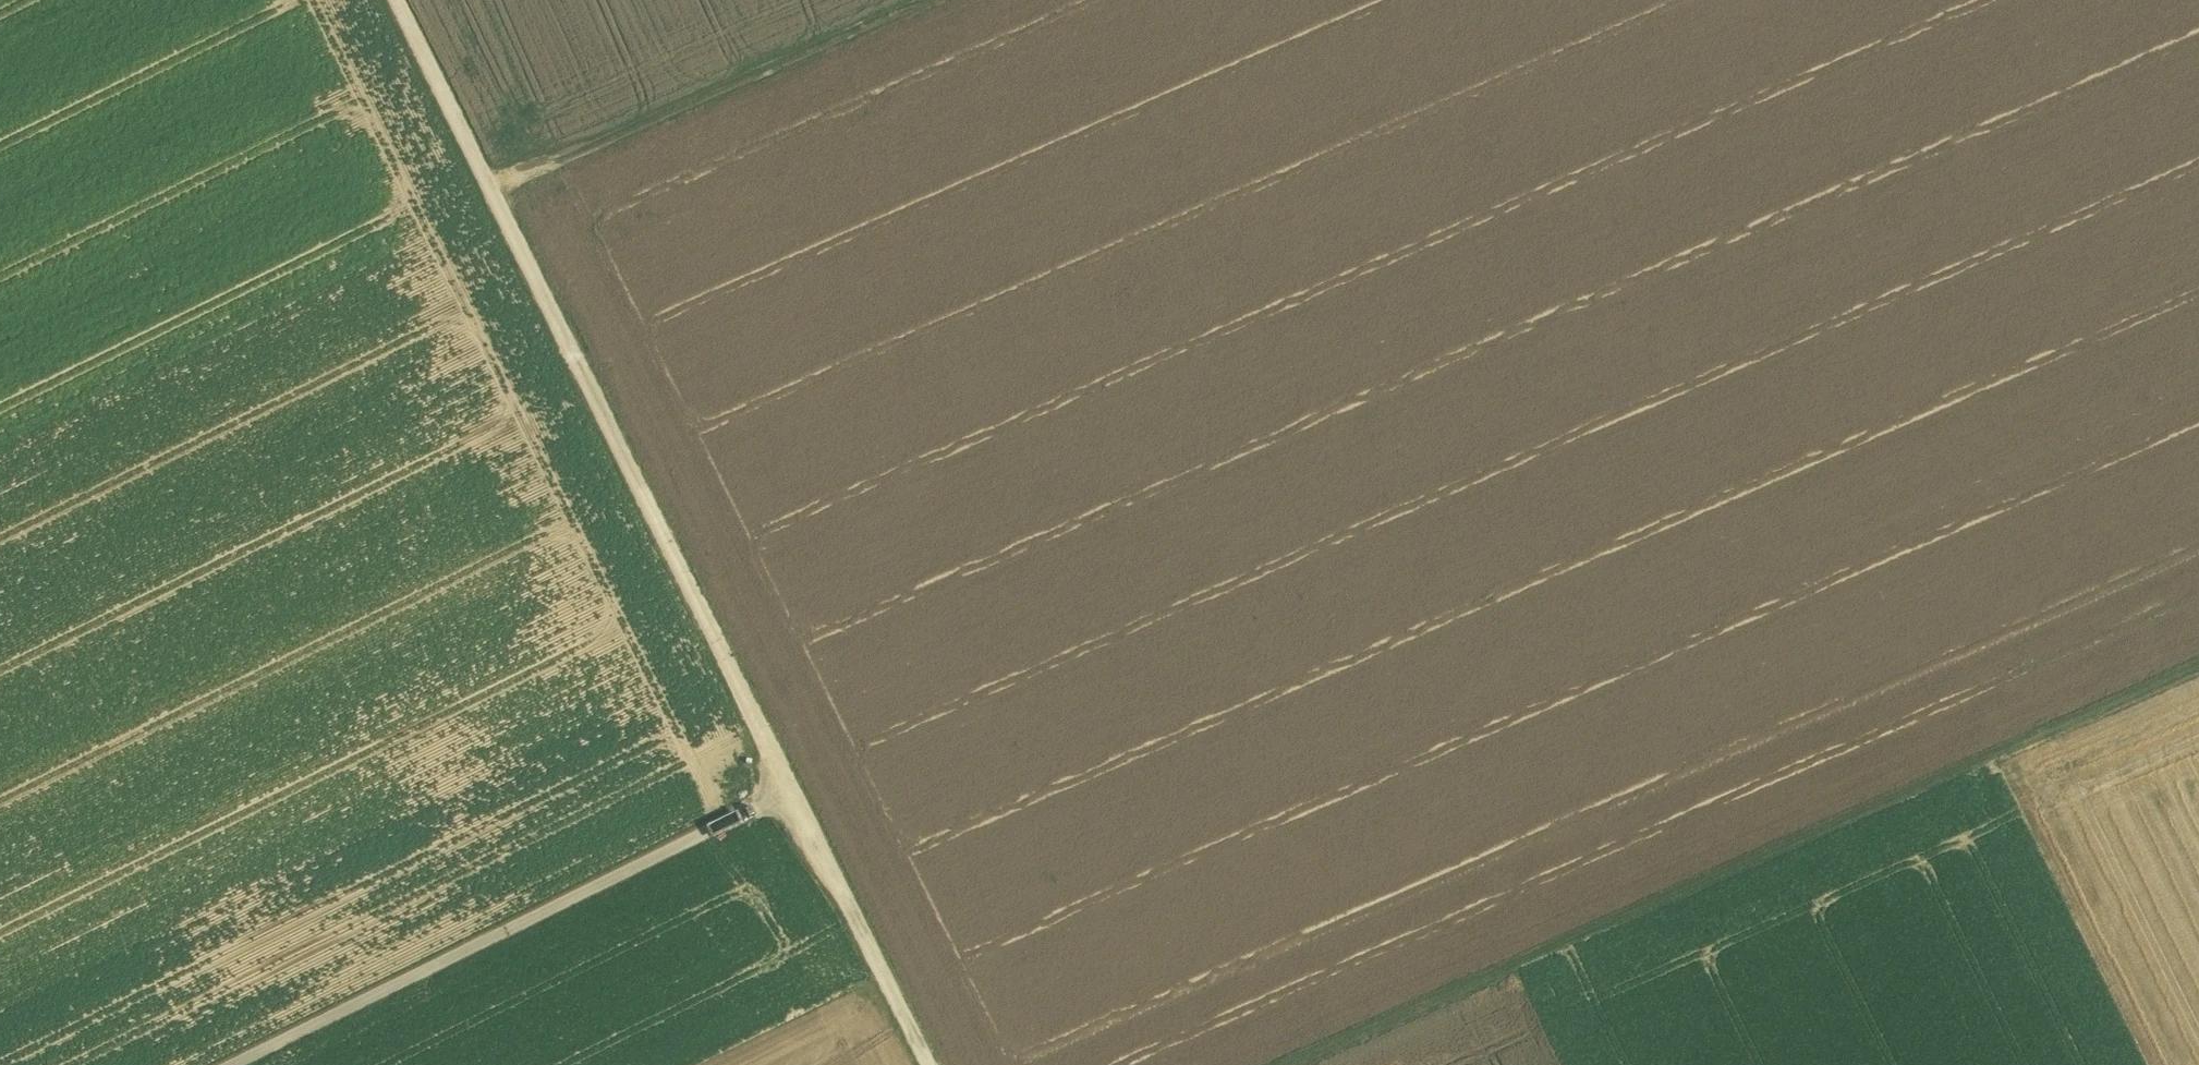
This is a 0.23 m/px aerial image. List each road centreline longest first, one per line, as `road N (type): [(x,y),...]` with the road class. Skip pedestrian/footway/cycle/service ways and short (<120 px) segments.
road 1 (track): [(405,0),(941,1064)]
road 2 (track): [(2198,686),(1343,1064)]
road 3 (track): [(267,1064),(806,802)]
road 4 (track): [(511,206),(982,0)]

